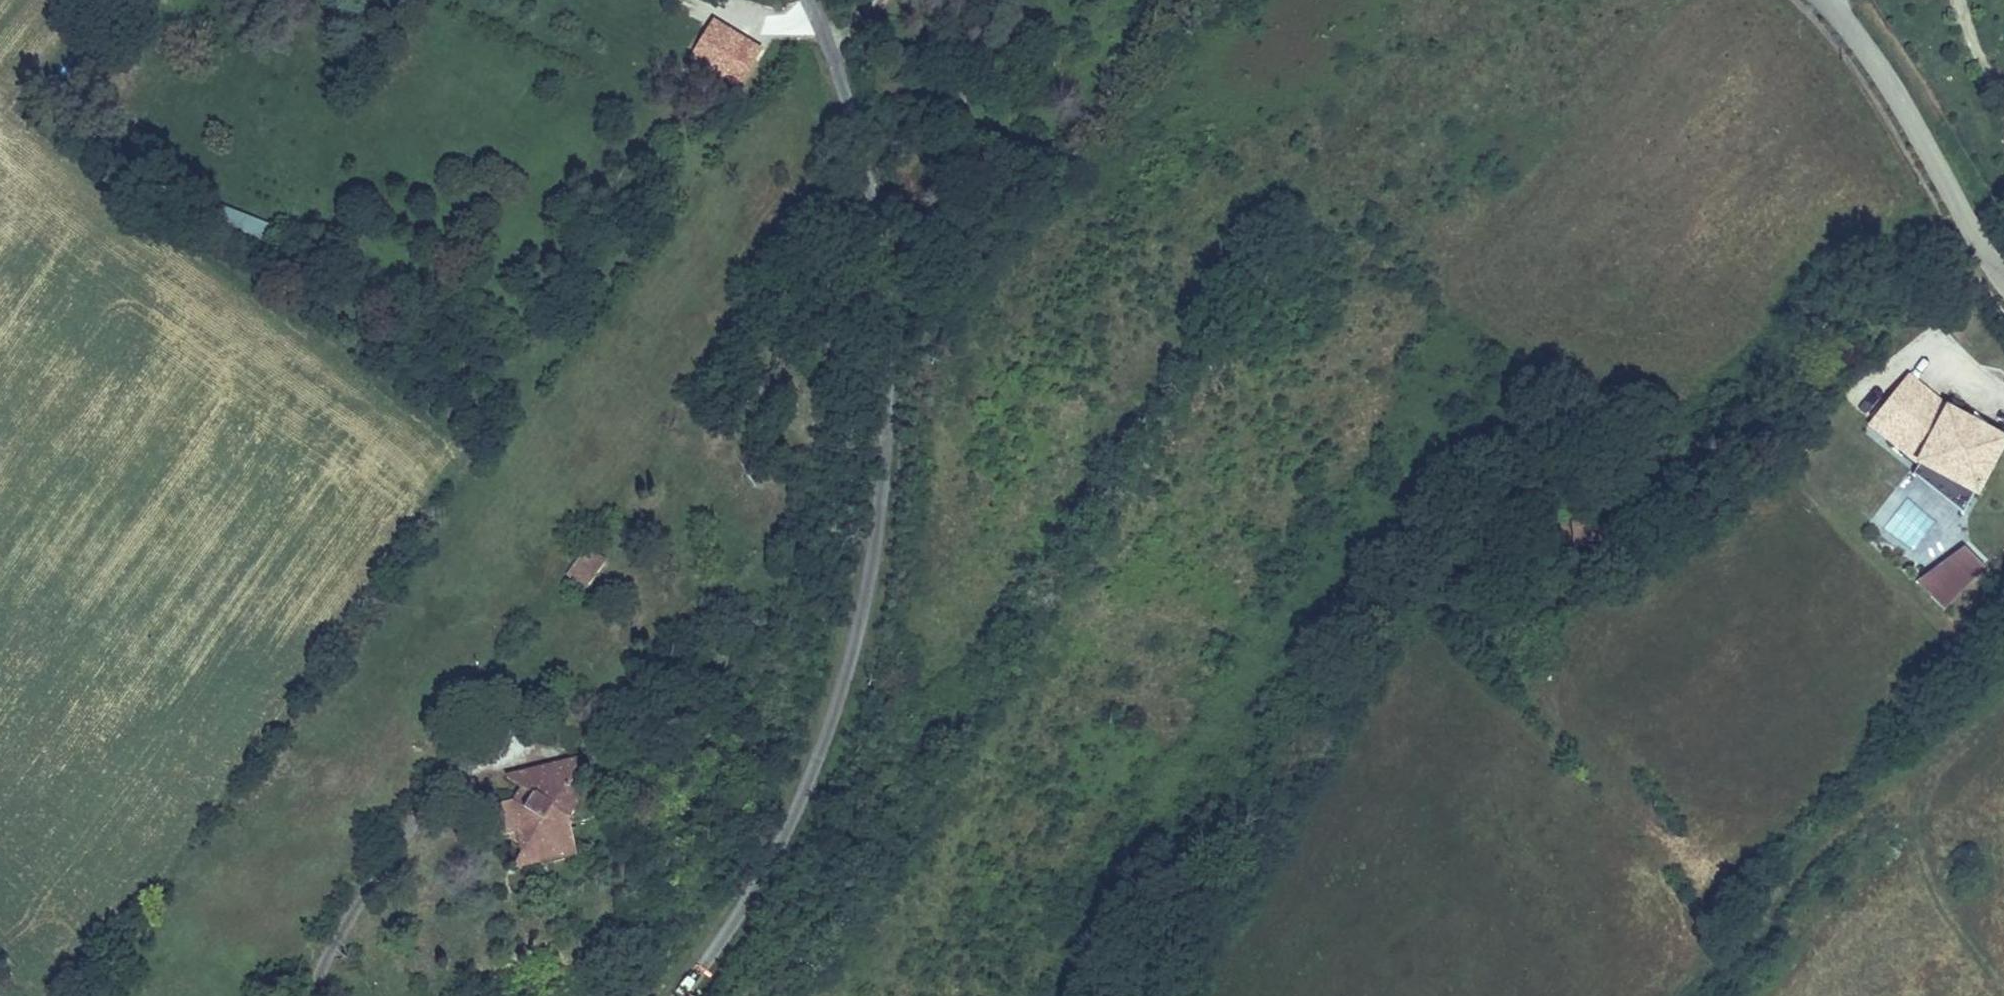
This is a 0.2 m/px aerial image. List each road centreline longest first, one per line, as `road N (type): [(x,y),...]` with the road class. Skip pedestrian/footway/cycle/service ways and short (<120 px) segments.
road 1 (unclassified): [(677,995),(757,891),(807,781),(844,681),(881,503),(890,364),(885,292),(849,95),(814,0)]
road 2 (tertiary): [(1833,0),(1900,89),(2003,270)]

